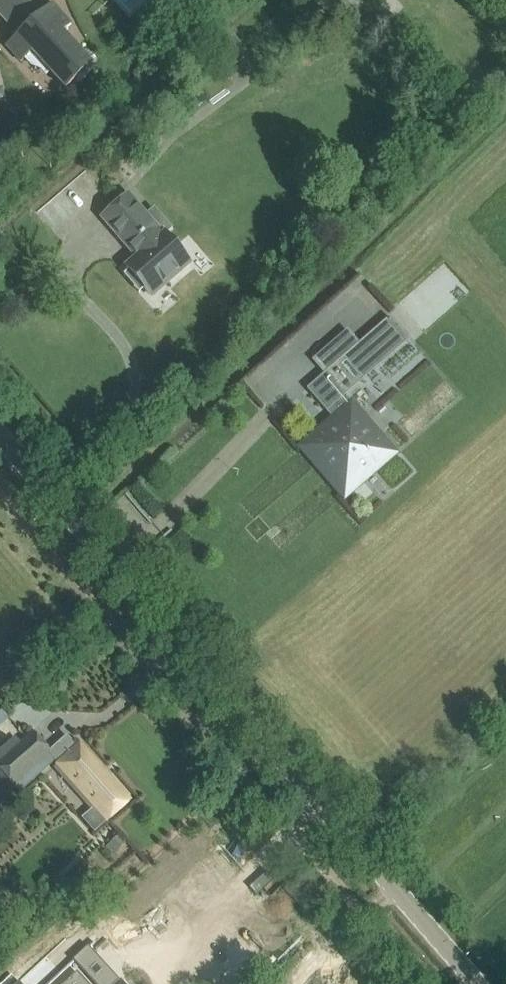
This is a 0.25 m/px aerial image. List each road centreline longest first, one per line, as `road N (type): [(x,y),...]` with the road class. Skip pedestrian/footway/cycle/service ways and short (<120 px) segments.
road 1 (tertiary): [(476,983),(0,438)]

